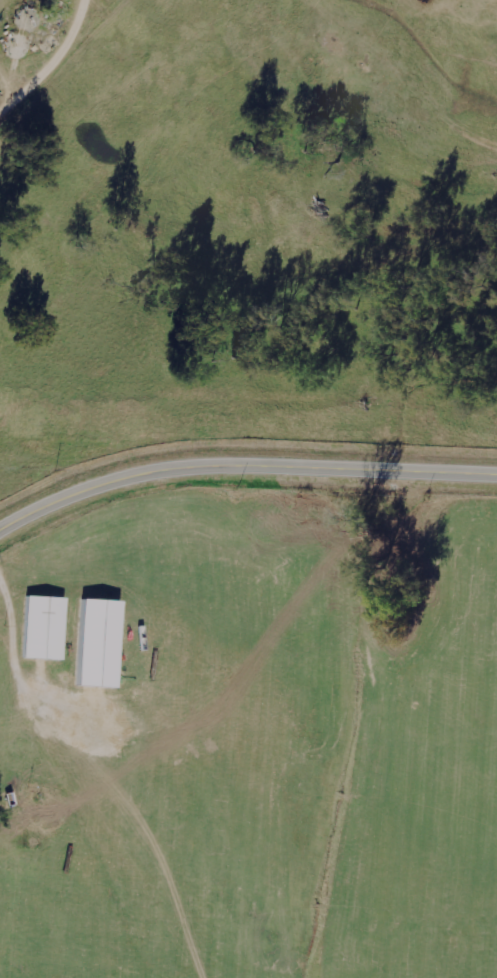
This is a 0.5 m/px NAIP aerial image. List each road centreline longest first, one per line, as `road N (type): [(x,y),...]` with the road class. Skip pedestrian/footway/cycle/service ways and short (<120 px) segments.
road 1 (tertiary): [(0,530),(76,493),(196,466),(496,474)]

